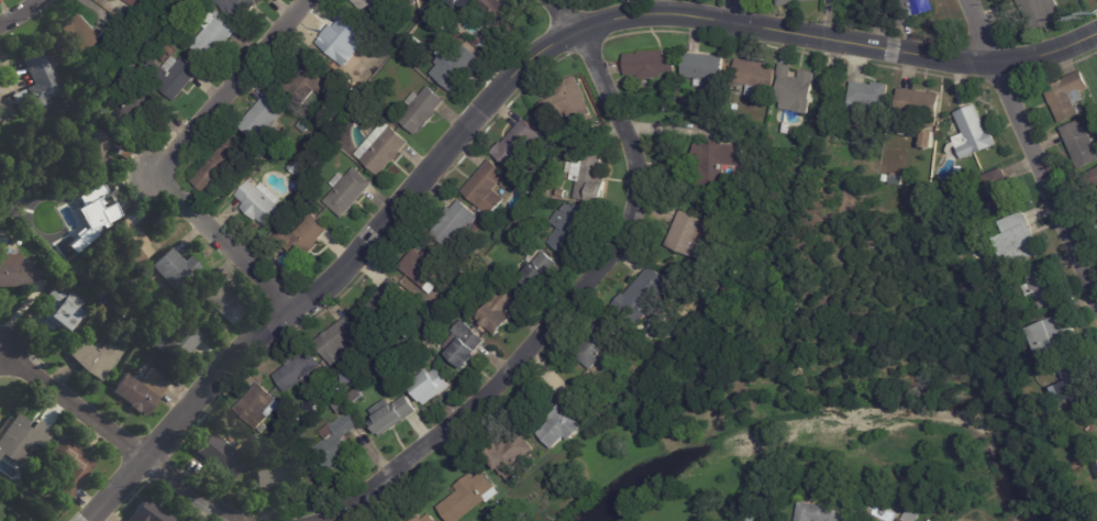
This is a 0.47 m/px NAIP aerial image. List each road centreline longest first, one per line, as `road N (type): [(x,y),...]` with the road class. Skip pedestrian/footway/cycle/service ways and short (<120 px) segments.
road 1 (tertiary): [(86,520),(246,343),(341,276),(528,66),(577,27),(640,13),(989,60),(1096,29)]
road 2 (residential): [(577,27),(632,136),(635,170),(633,203),(594,280),(529,354),(345,508),(302,520)]
road 3 (residential): [(965,0),(1096,309)]
road 4 (residential): [(307,0),(165,162),(157,185)]
road 5 (residential): [(157,185),(297,313)]
road 6 (residential): [(1,347),(145,457)]
road 7 (residential): [(248,520),(223,514),(145,457)]

